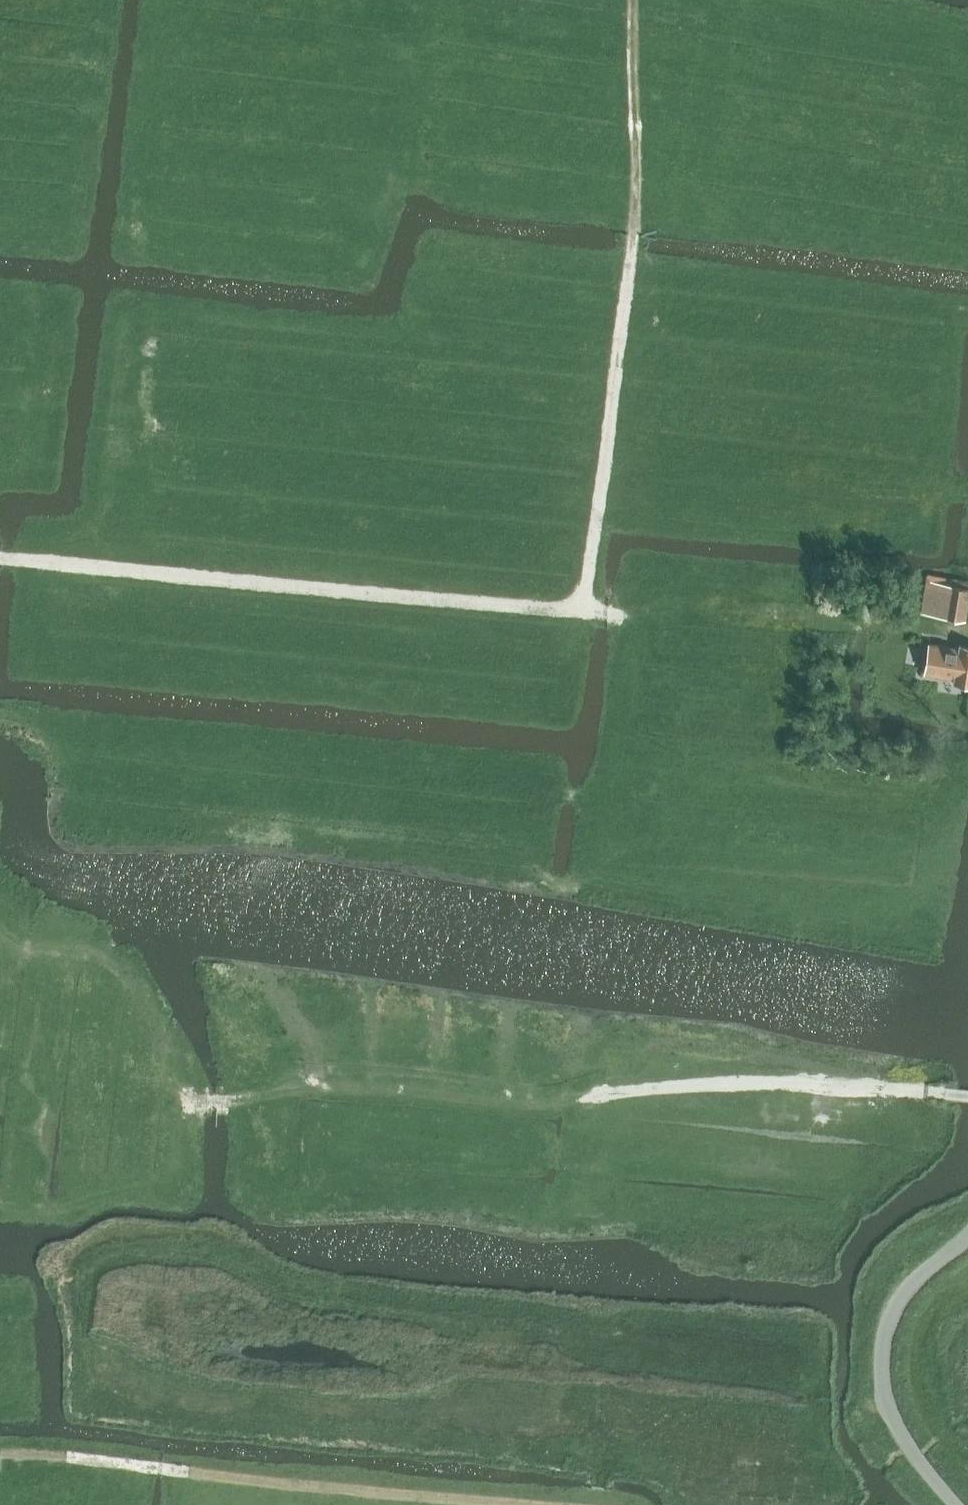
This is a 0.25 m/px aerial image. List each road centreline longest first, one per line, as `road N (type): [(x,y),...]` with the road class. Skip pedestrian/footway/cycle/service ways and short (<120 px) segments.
road 1 (track): [(589,606),(634,231),(634,0)]
road 2 (track): [(0,1451),(530,1504)]
road 3 (unclassified): [(950,1504),(896,1429),(883,1397),(882,1360),(900,1294),(967,1235)]
road 4 (track): [(822,620),(967,636)]

